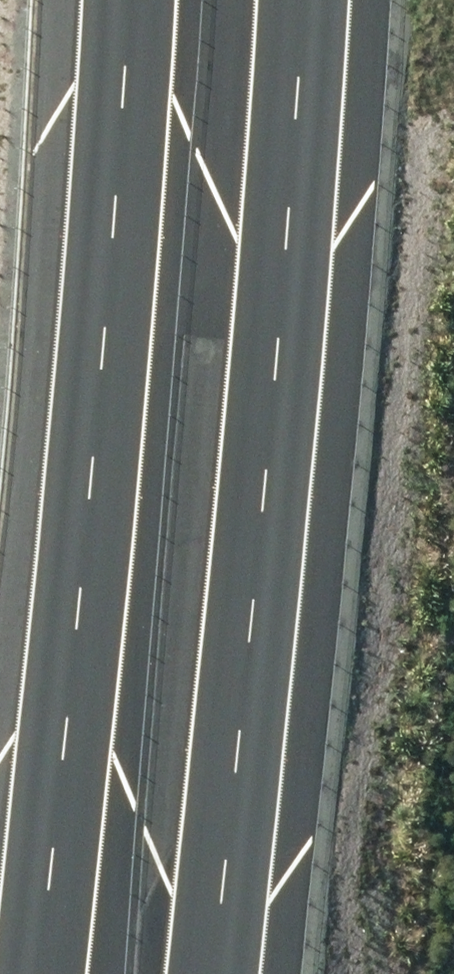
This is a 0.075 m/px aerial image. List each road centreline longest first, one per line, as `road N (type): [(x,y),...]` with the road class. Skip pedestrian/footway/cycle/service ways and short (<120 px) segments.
road 1 (motorway): [(316,0),(197,973)]
road 2 (motorway): [(32,973),(144,0)]

